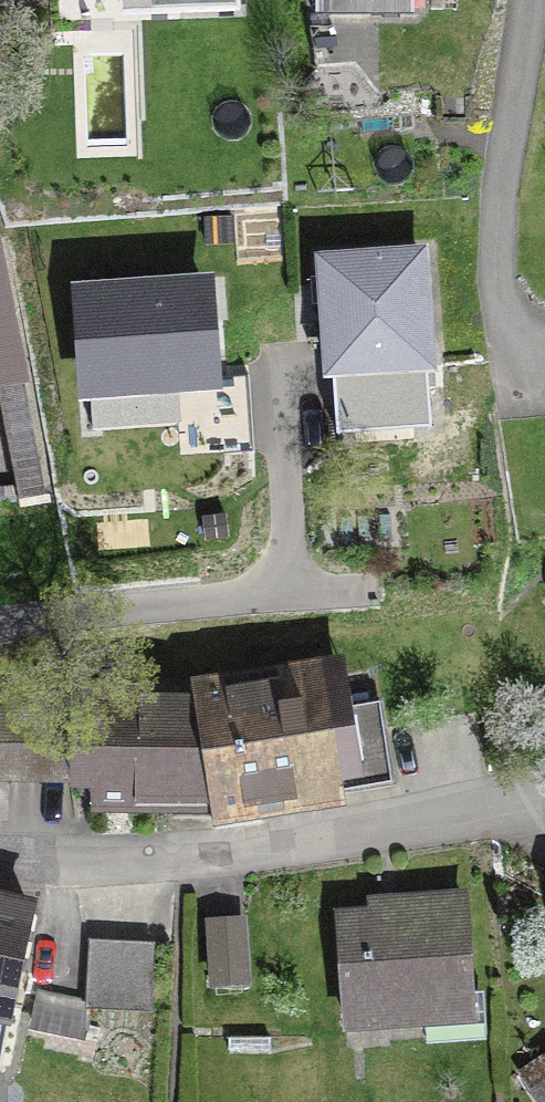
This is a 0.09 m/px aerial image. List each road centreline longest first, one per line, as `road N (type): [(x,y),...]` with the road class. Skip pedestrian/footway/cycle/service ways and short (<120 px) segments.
road 1 (residential): [(0,857),(245,850),(544,797)]

